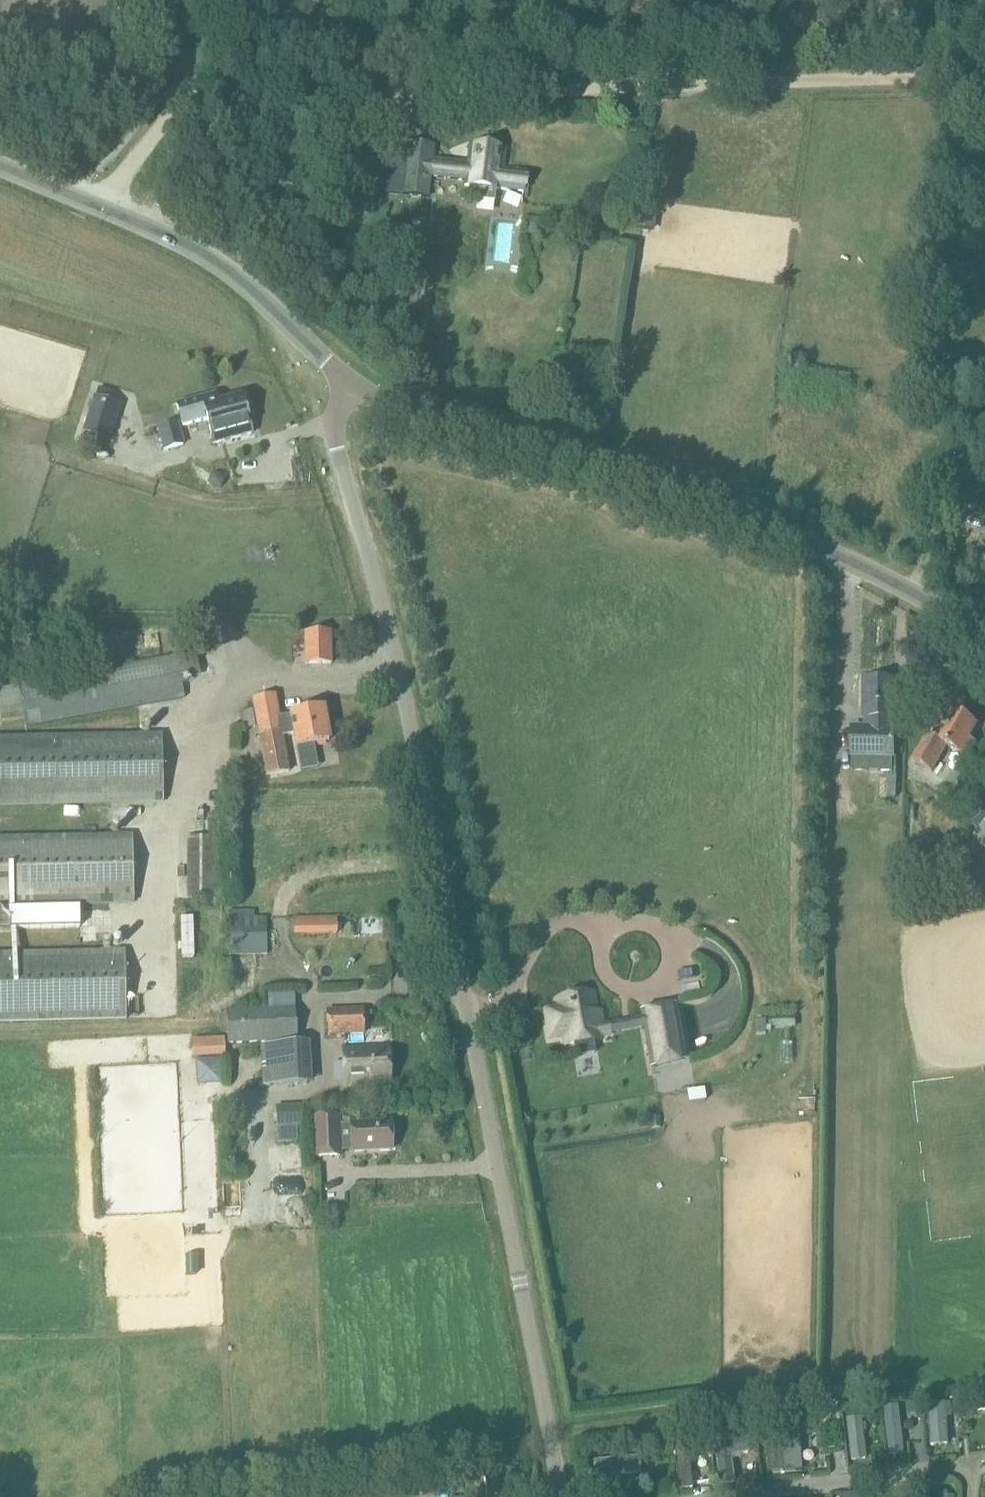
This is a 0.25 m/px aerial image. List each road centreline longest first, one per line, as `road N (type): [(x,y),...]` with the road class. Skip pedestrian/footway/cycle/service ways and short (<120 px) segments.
road 1 (unclassified): [(554,1496),(414,725),(320,380)]
road 2 (track): [(984,74),(192,105)]
road 3 (unclassified): [(984,632),(839,555),(320,380)]
road 4 (track): [(984,1377),(773,1400),(548,1441)]
road 5 (unclassified): [(320,380),(266,302),(204,255),(0,164)]
road 6 (track): [(192,105),(174,113),(102,207)]

